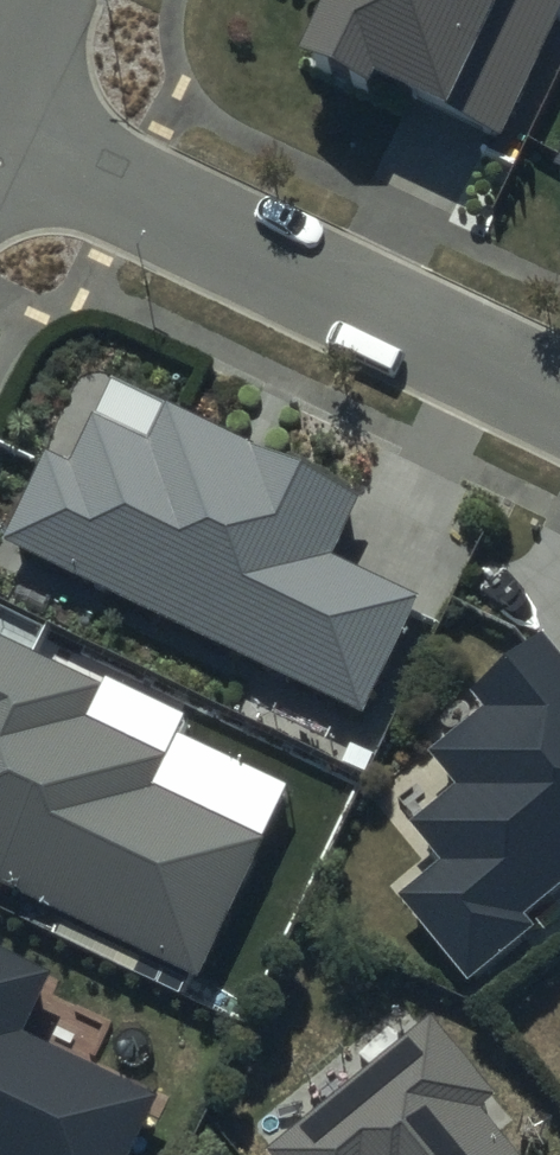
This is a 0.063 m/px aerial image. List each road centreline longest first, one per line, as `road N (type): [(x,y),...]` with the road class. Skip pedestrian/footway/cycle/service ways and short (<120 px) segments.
road 1 (residential): [(559,399),(0,133)]

